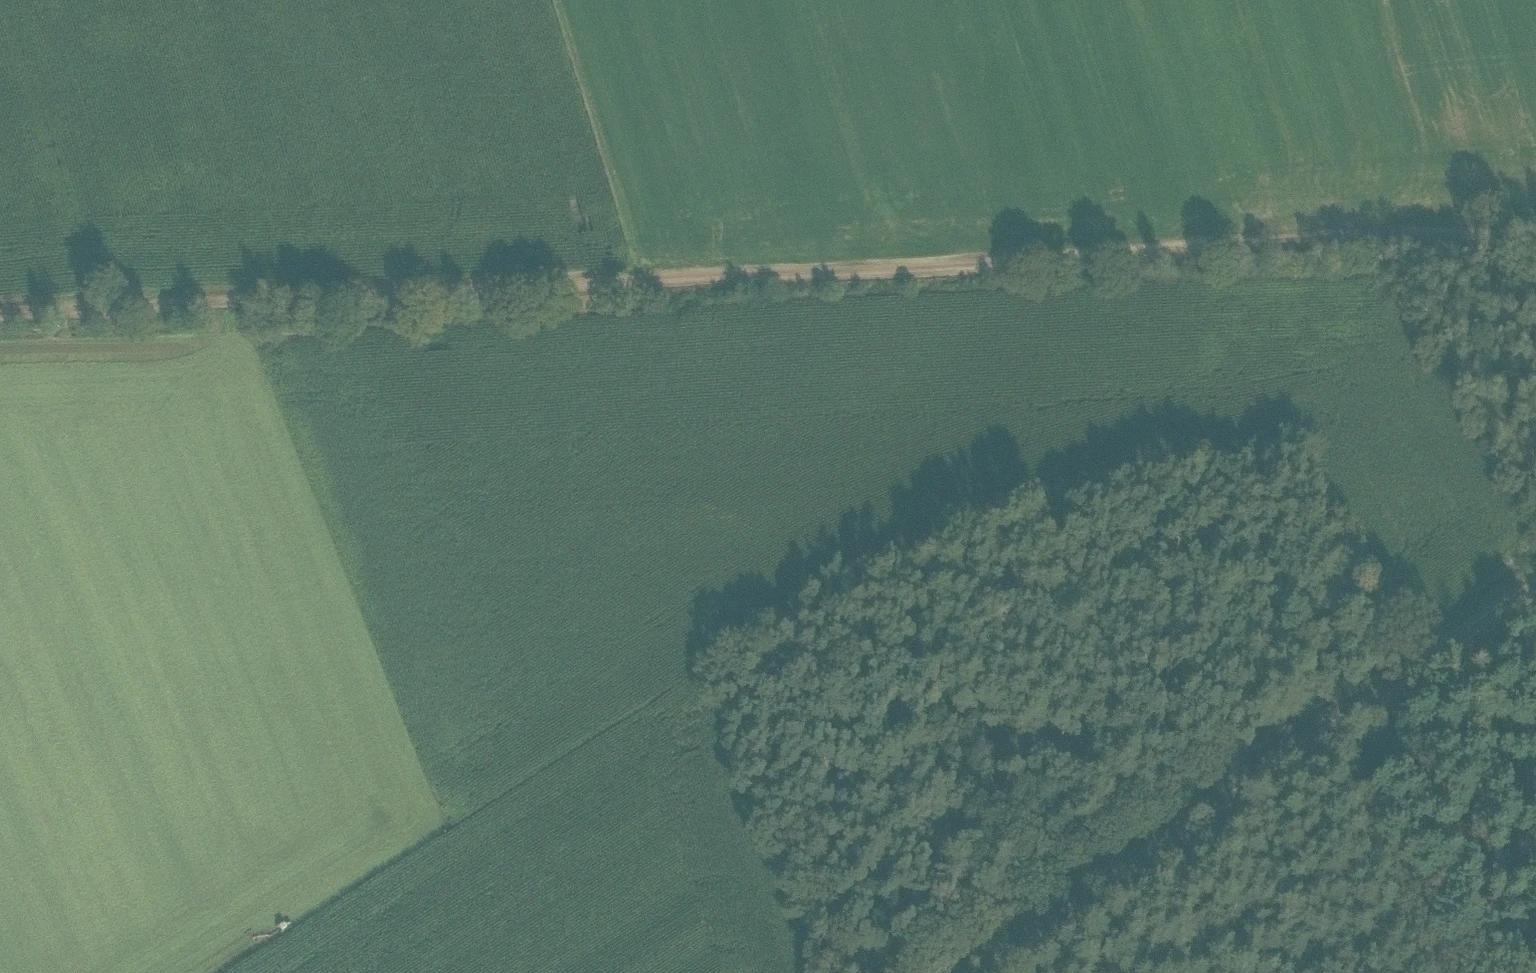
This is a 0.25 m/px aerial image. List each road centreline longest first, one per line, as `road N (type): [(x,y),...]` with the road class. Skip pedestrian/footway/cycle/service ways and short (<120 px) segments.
road 1 (track): [(1535,236),(0,318)]
road 2 (tertiary): [(979,972),(1535,585)]

